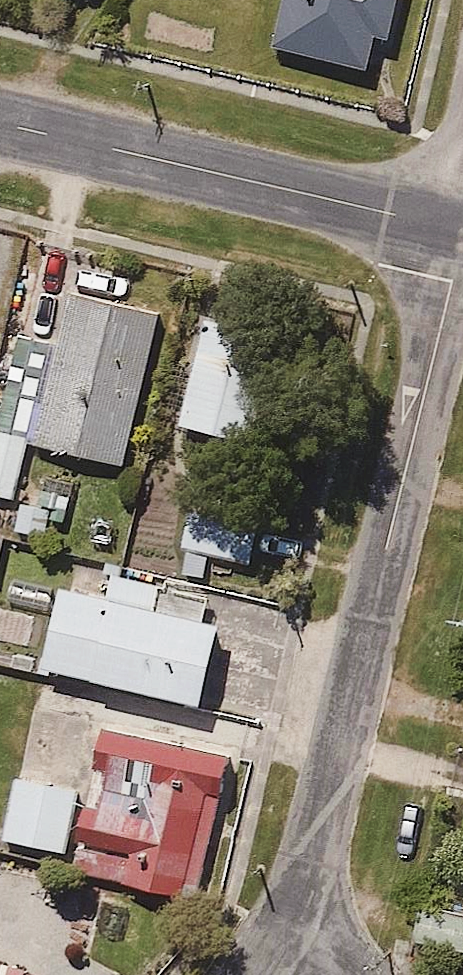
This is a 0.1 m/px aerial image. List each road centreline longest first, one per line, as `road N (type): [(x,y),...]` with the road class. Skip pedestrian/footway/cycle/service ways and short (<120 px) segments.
road 1 (residential): [(287,932),(313,852),(458,229)]
road 2 (tertiary): [(458,229),(0,124)]

